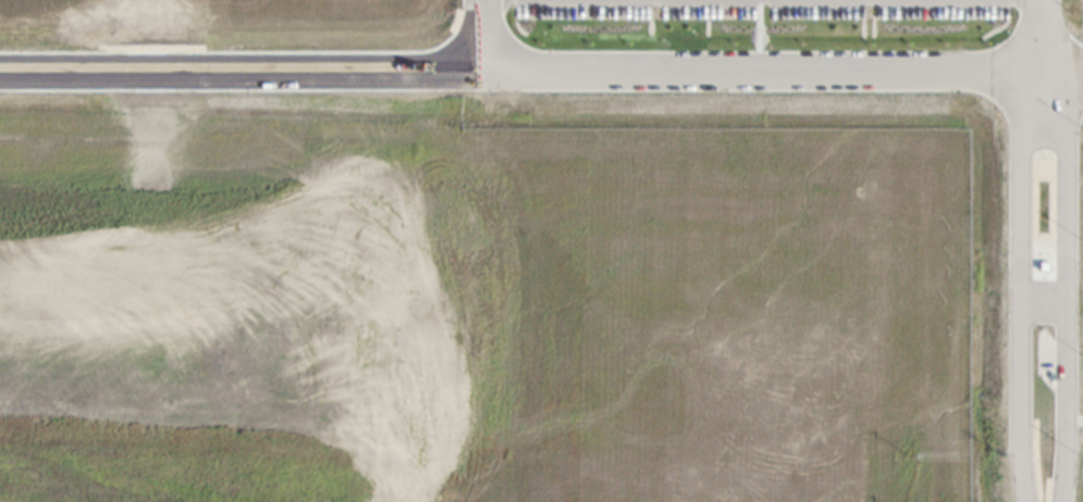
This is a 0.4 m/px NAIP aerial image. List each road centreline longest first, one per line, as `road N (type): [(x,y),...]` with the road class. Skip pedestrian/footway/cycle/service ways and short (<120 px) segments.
road 1 (residential): [(0,71),(1082,66)]
road 2 (residential): [(1061,501),(1064,159),(1058,104),(1038,67)]
road 3 (residential): [(1038,67),(1017,147),(1024,501)]

